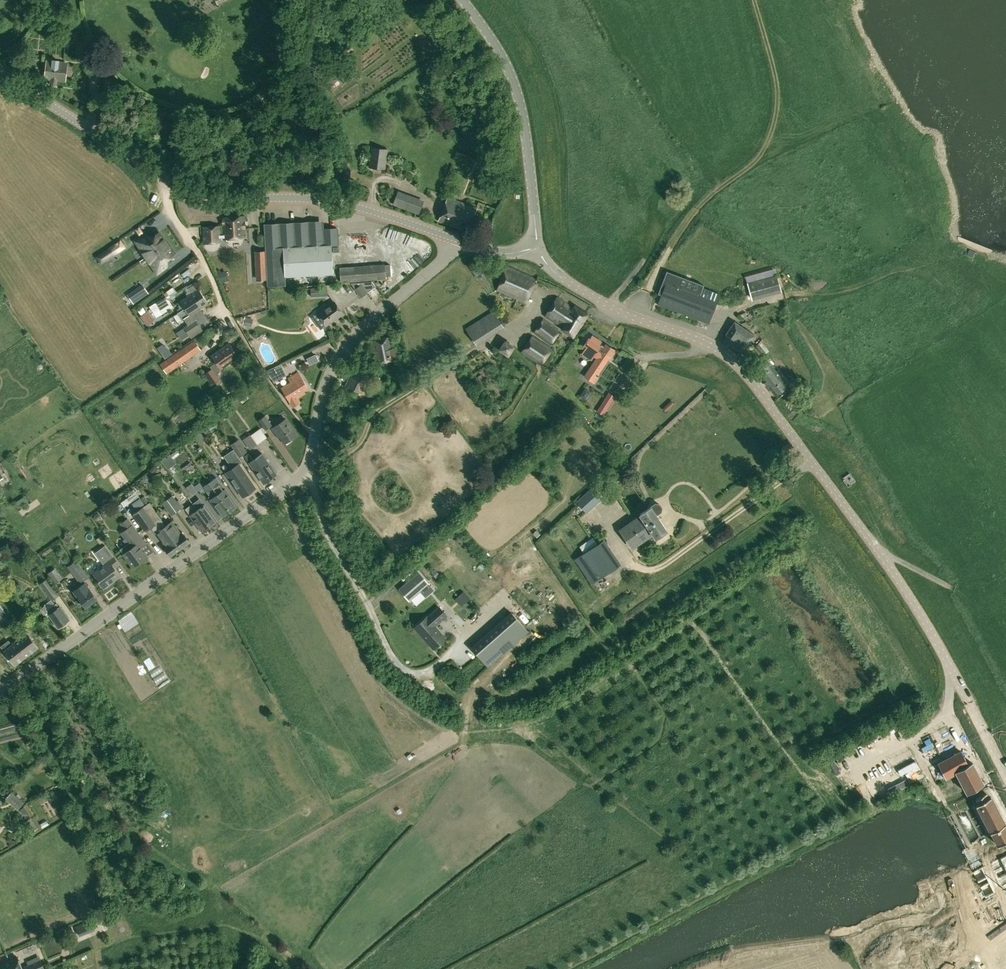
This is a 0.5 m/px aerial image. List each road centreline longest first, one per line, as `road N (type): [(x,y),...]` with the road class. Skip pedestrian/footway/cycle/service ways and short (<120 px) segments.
road 1 (tertiary): [(1005,775),(908,597),(745,374),(710,345),(574,286),(538,247)]
road 2 (residential): [(0,693),(299,476),(312,452),(322,393),(349,341),(456,243)]
road 3 (unclassified): [(456,243),(344,204),(216,196),(165,178)]
road 4 (tertiary): [(538,247),(517,91),(463,0)]
road 5 (unclassified): [(165,178),(0,71)]
road 6 (residential): [(229,325),(204,261),(167,204),(165,178)]

